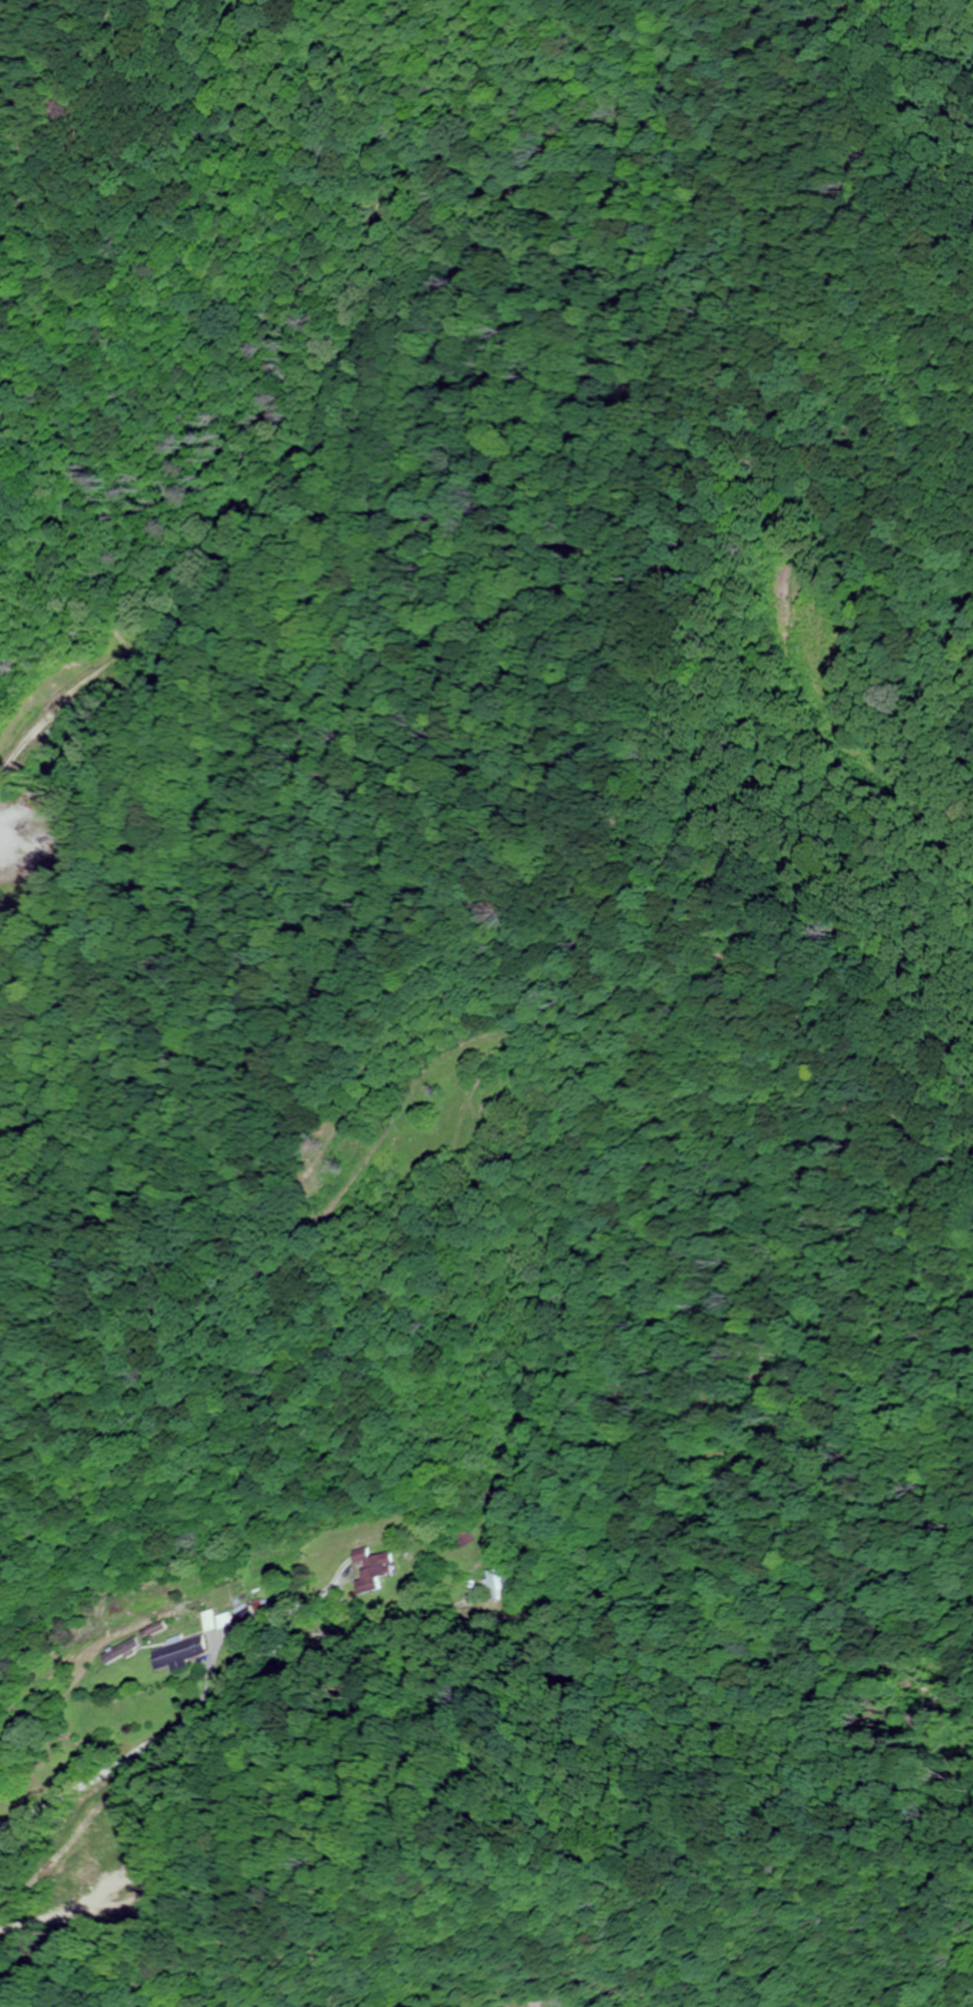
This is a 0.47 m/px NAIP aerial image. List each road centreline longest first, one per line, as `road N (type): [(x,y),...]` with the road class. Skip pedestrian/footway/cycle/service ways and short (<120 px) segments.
road 1 (residential): [(0,1829),(209,1717),(290,1645),(361,1640),(463,1604)]
road 2 (residential): [(27,1819),(133,1857),(196,1855),(319,1827),(429,1826),(481,1806)]

